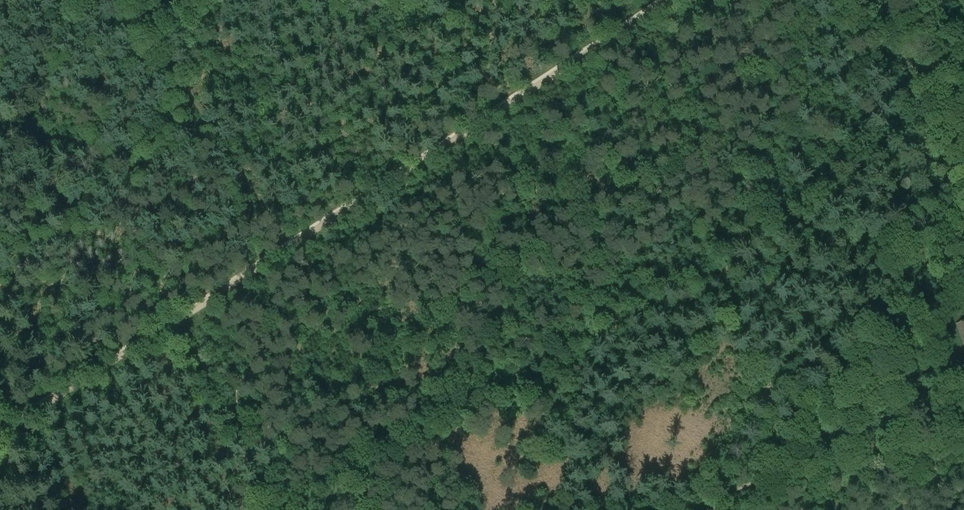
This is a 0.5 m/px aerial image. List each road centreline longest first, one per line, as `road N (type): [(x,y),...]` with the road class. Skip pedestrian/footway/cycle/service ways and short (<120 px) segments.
road 1 (track): [(0,434),(667,0)]
road 2 (track): [(963,379),(703,509)]
road 3 (track): [(278,509),(174,317)]

